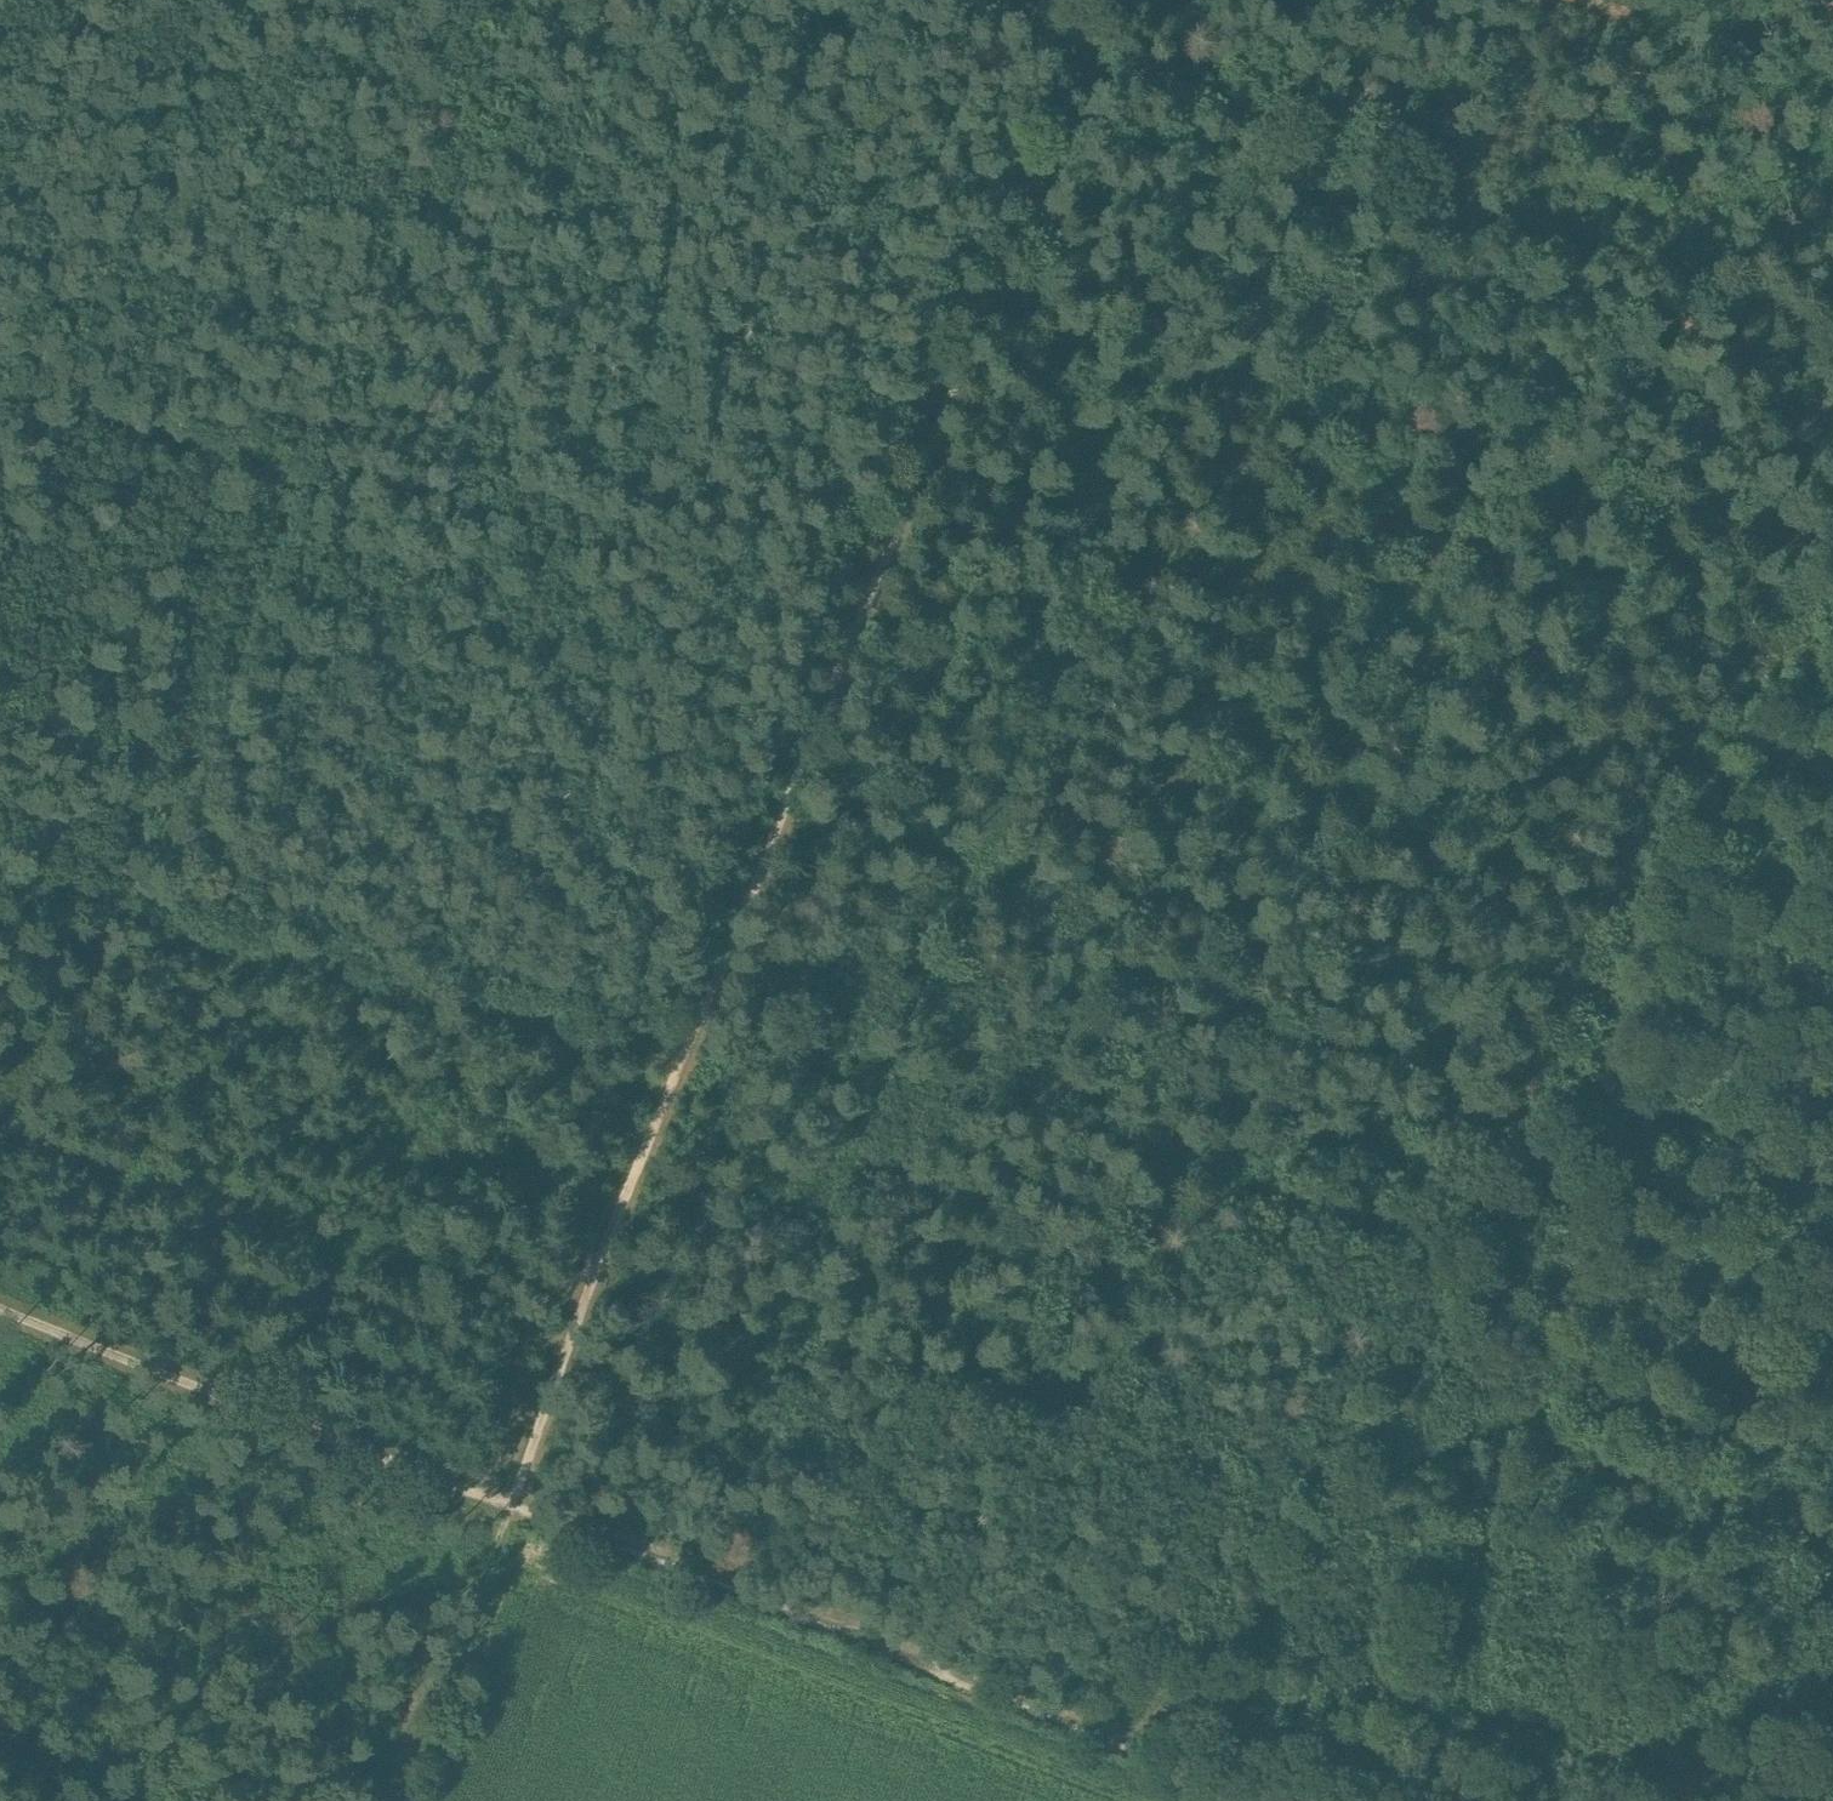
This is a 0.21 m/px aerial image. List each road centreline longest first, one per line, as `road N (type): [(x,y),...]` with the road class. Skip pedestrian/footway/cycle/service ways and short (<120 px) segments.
road 1 (track): [(520,1499),(1118,0)]
road 2 (track): [(1172,1763),(1226,1593),(1477,1192),(1692,731),(1832,493)]
road 3 (track): [(1270,1800),(520,1499)]
road 4 (track): [(1103,38),(1832,332)]
road 5 (track): [(520,1499),(0,1298)]
road 6 (track): [(402,1800),(520,1499)]

